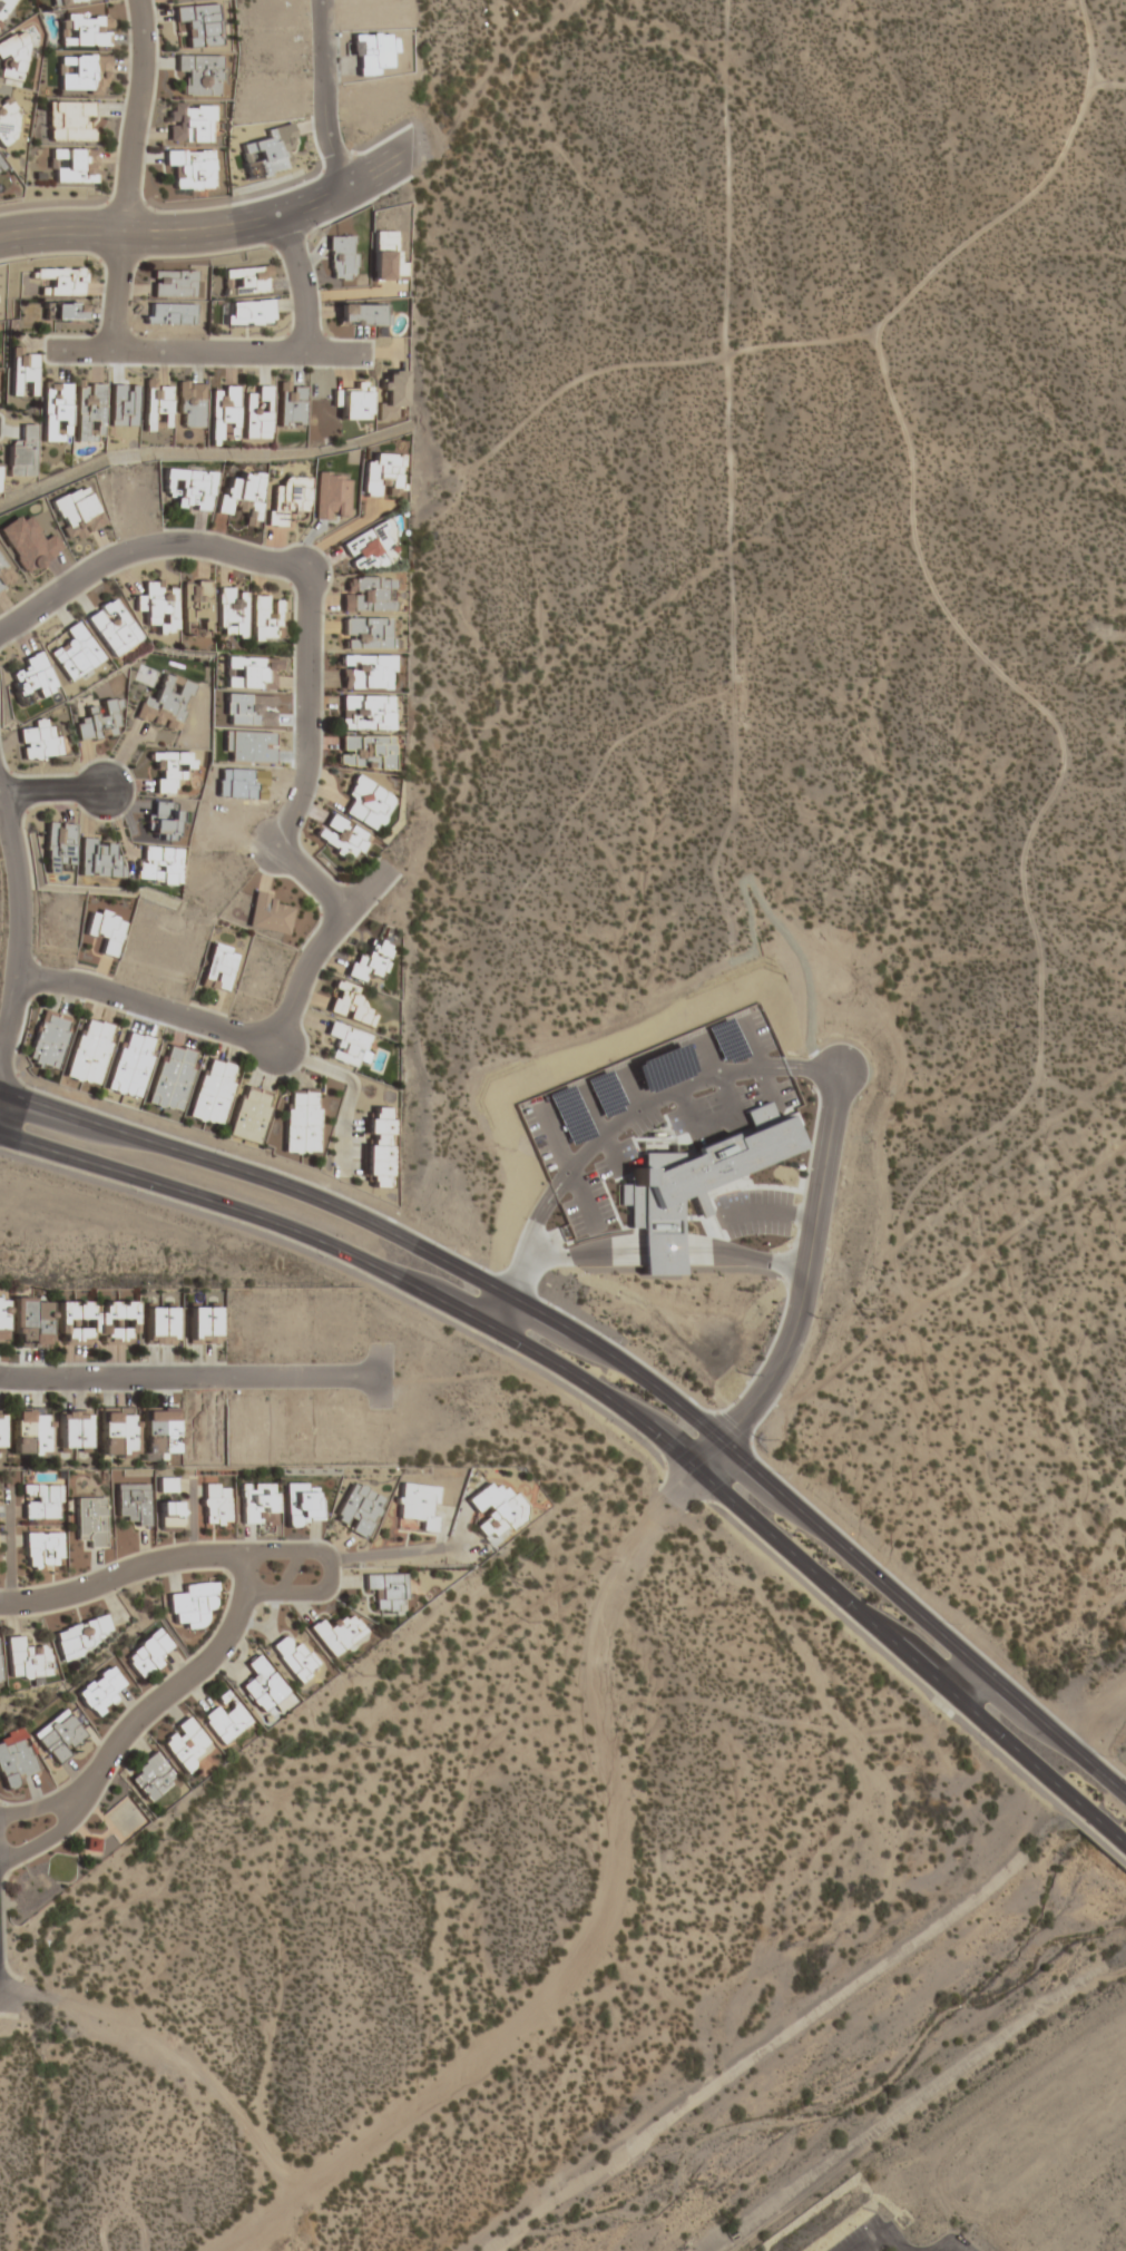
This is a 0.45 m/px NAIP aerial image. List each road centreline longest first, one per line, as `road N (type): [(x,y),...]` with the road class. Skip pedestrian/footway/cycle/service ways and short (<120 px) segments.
road 1 (track): [(900,1240),(899,1211),(912,1188),(1017,1106),(1035,1069),(1038,953),(1017,901),(1018,849),(1064,762),(1050,718),(944,618),(923,578),(907,517),(909,453),(871,327),(1051,166),(1088,90),(1080,0)]
road 2 (secondary): [(1112,1783),(682,1408),(582,1338),(325,1202),(0,1091)]
road 3 (secondary): [(0,1135),(322,1242),(584,1381),(669,1446),(1094,1819)]
road 4 (track): [(726,958),(709,870),(731,795),(723,0)]
road 5 (residential): [(347,912),(294,862),(284,842),(307,756),(317,578),(165,547),(109,566),(0,636)]
road 6 (residential): [(0,1604),(59,1596),(158,1562),(245,1554),(244,1594),(221,1646),(124,1733),(63,1809),(61,1829),(0,1859)]
road 7 (residential): [(16,977),(101,990),(234,1034),(270,1032),(286,1020),(319,947),(390,867)]
road 8 (track): [(458,470),(550,393),(594,372),(871,327)]
road 9 (track): [(768,1381),(794,1396),(831,1373),(1125,1139)]
road 10 (residential): [(725,1446),(775,1370),(806,1283),(839,1069)]
road 11 (residential): [(0,1376),(380,1377)]
road 12 (track): [(908,1309),(890,1261),(900,1240),(1125,1064)]
road 13 (residential): [(142,0),(145,96),(118,270),(116,352)]
road 14 (residential): [(52,351),(363,353)]
road 15 (residential): [(0,240),(288,227)]
road 16 (residential): [(0,799),(22,882),(0,1055)]
road 17 (residential): [(354,194),(339,141),(335,0)]
road 18 (residential): [(244,1594),(312,1594),(330,1578),(321,1554),(245,1554)]
road 19 (residential): [(288,227),(419,162)]
road 20 (residential): [(306,353),(306,294),(288,227)]

